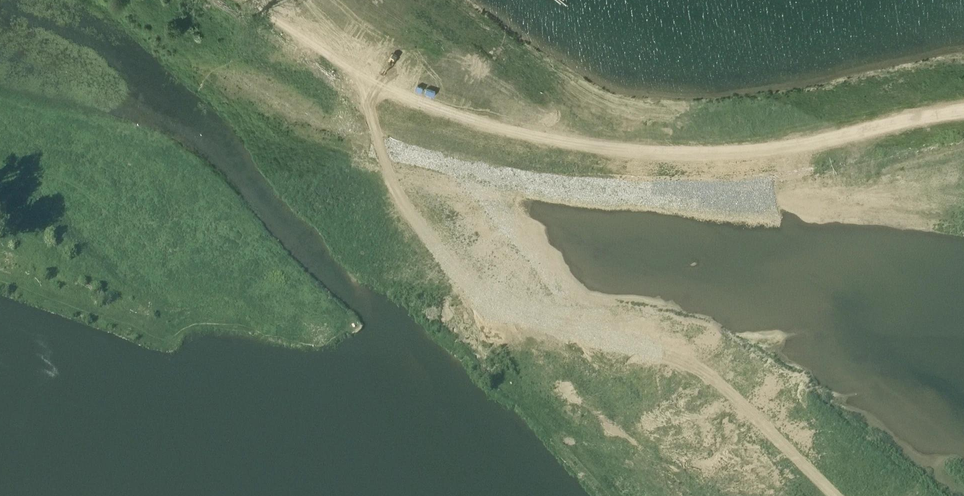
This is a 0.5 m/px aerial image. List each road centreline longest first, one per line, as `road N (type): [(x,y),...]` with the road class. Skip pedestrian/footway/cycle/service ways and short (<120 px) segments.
road 1 (track): [(236,0),(340,59),(384,150),(396,201),(477,317),(681,354),(827,495)]
road 2 (track): [(340,59),(446,112),(628,155),(796,149),(963,109)]

